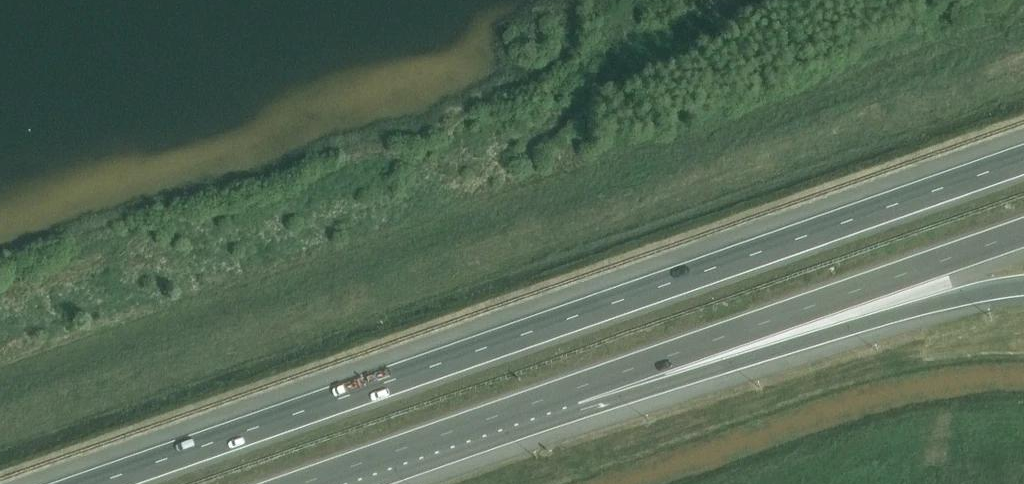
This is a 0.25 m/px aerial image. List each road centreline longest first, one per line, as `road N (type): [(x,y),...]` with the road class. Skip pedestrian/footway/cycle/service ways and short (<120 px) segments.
road 1 (motorway): [(1023,152),(67,483)]
road 2 (motorway): [(572,389),(1023,230)]
road 3 (motorway): [(572,389),(707,370),(961,294),(1023,283)]
road 4 (motorway): [(299,483),(572,389)]

